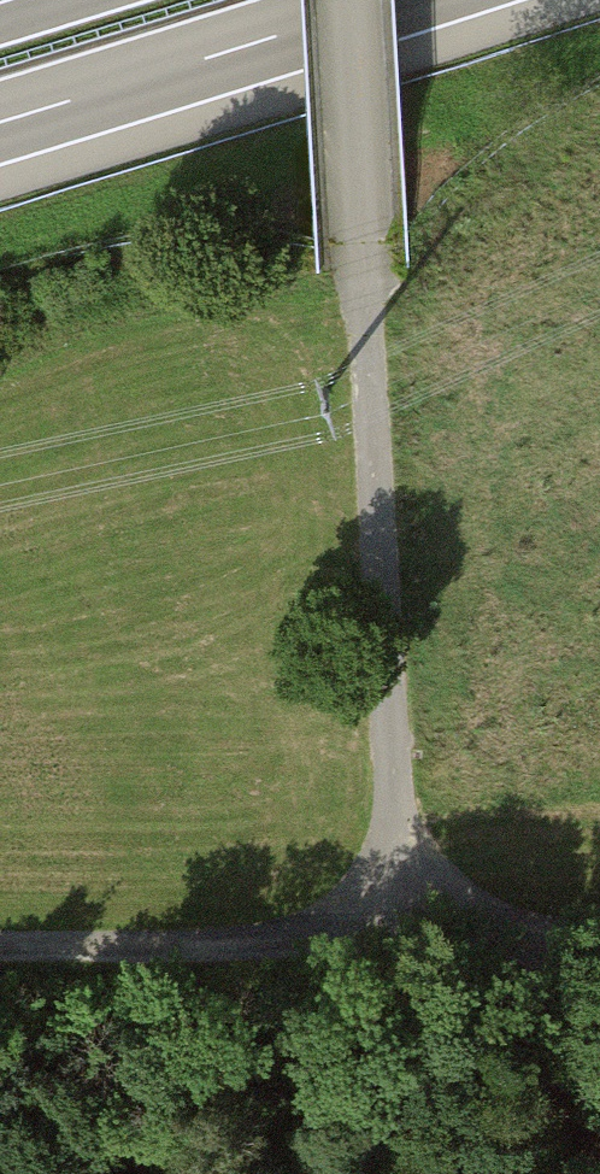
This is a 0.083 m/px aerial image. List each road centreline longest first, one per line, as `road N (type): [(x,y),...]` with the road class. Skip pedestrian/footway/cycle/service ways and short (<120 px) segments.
road 1 (track): [(553,1173),(437,931),(396,790),(349,0)]
road 2 (track): [(0,957),(437,931),(599,938)]
road 3 (motorway): [(0,120),(388,0)]

